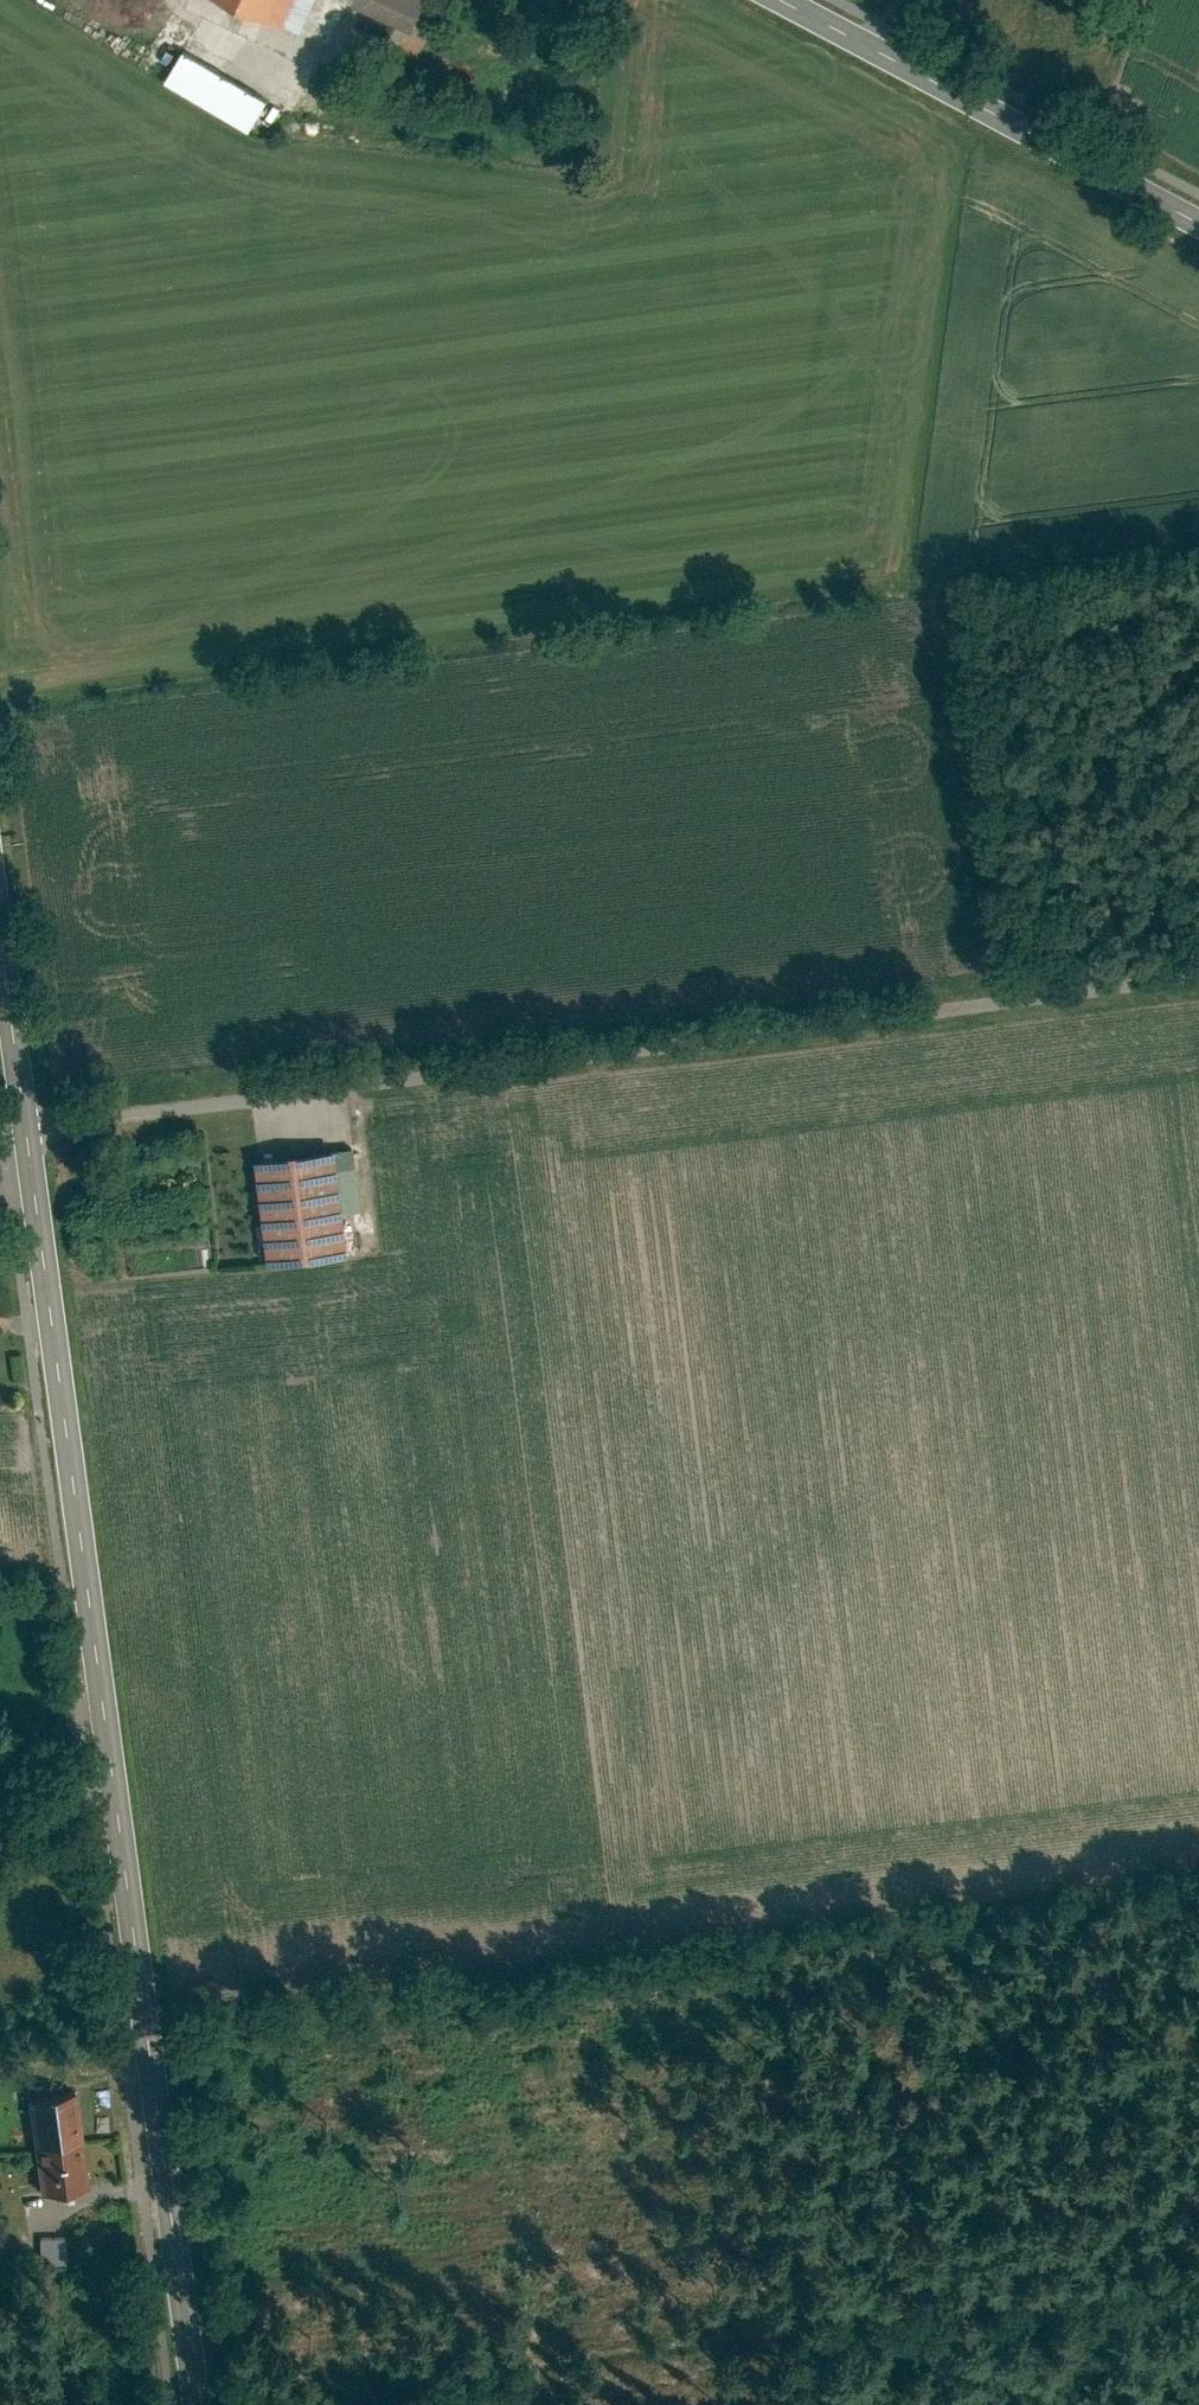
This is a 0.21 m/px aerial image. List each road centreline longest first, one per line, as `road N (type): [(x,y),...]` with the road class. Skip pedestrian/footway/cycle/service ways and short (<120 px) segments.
road 1 (secondary): [(197,2404),(31,1129)]
road 2 (unclassified): [(31,1129),(1198,977)]
road 3 (tertiary): [(1198,225),(772,0)]
road 4 (secondary): [(31,1129),(0,914)]

